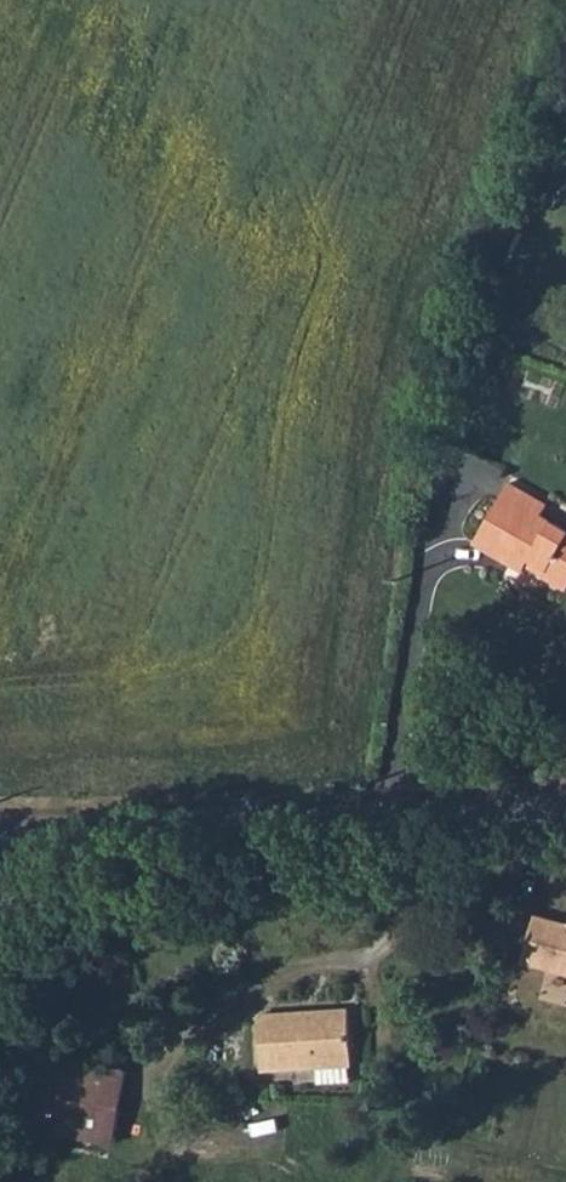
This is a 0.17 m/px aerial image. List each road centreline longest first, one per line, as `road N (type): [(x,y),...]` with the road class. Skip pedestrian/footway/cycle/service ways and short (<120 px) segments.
road 1 (unclassified): [(0,831),(565,806)]

